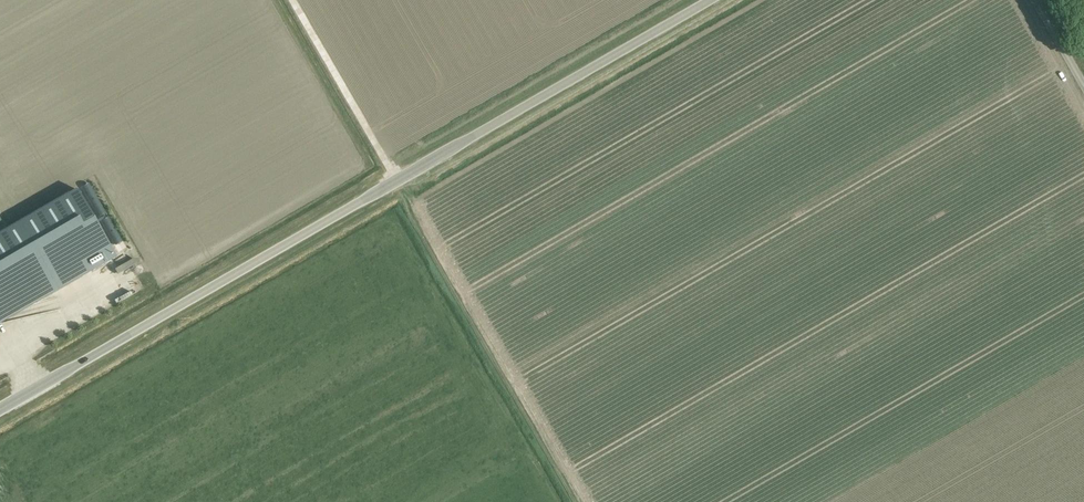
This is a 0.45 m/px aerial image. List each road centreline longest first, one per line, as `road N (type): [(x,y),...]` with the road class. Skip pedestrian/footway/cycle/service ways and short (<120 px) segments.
road 1 (unclassified): [(0,411),(713,0)]

